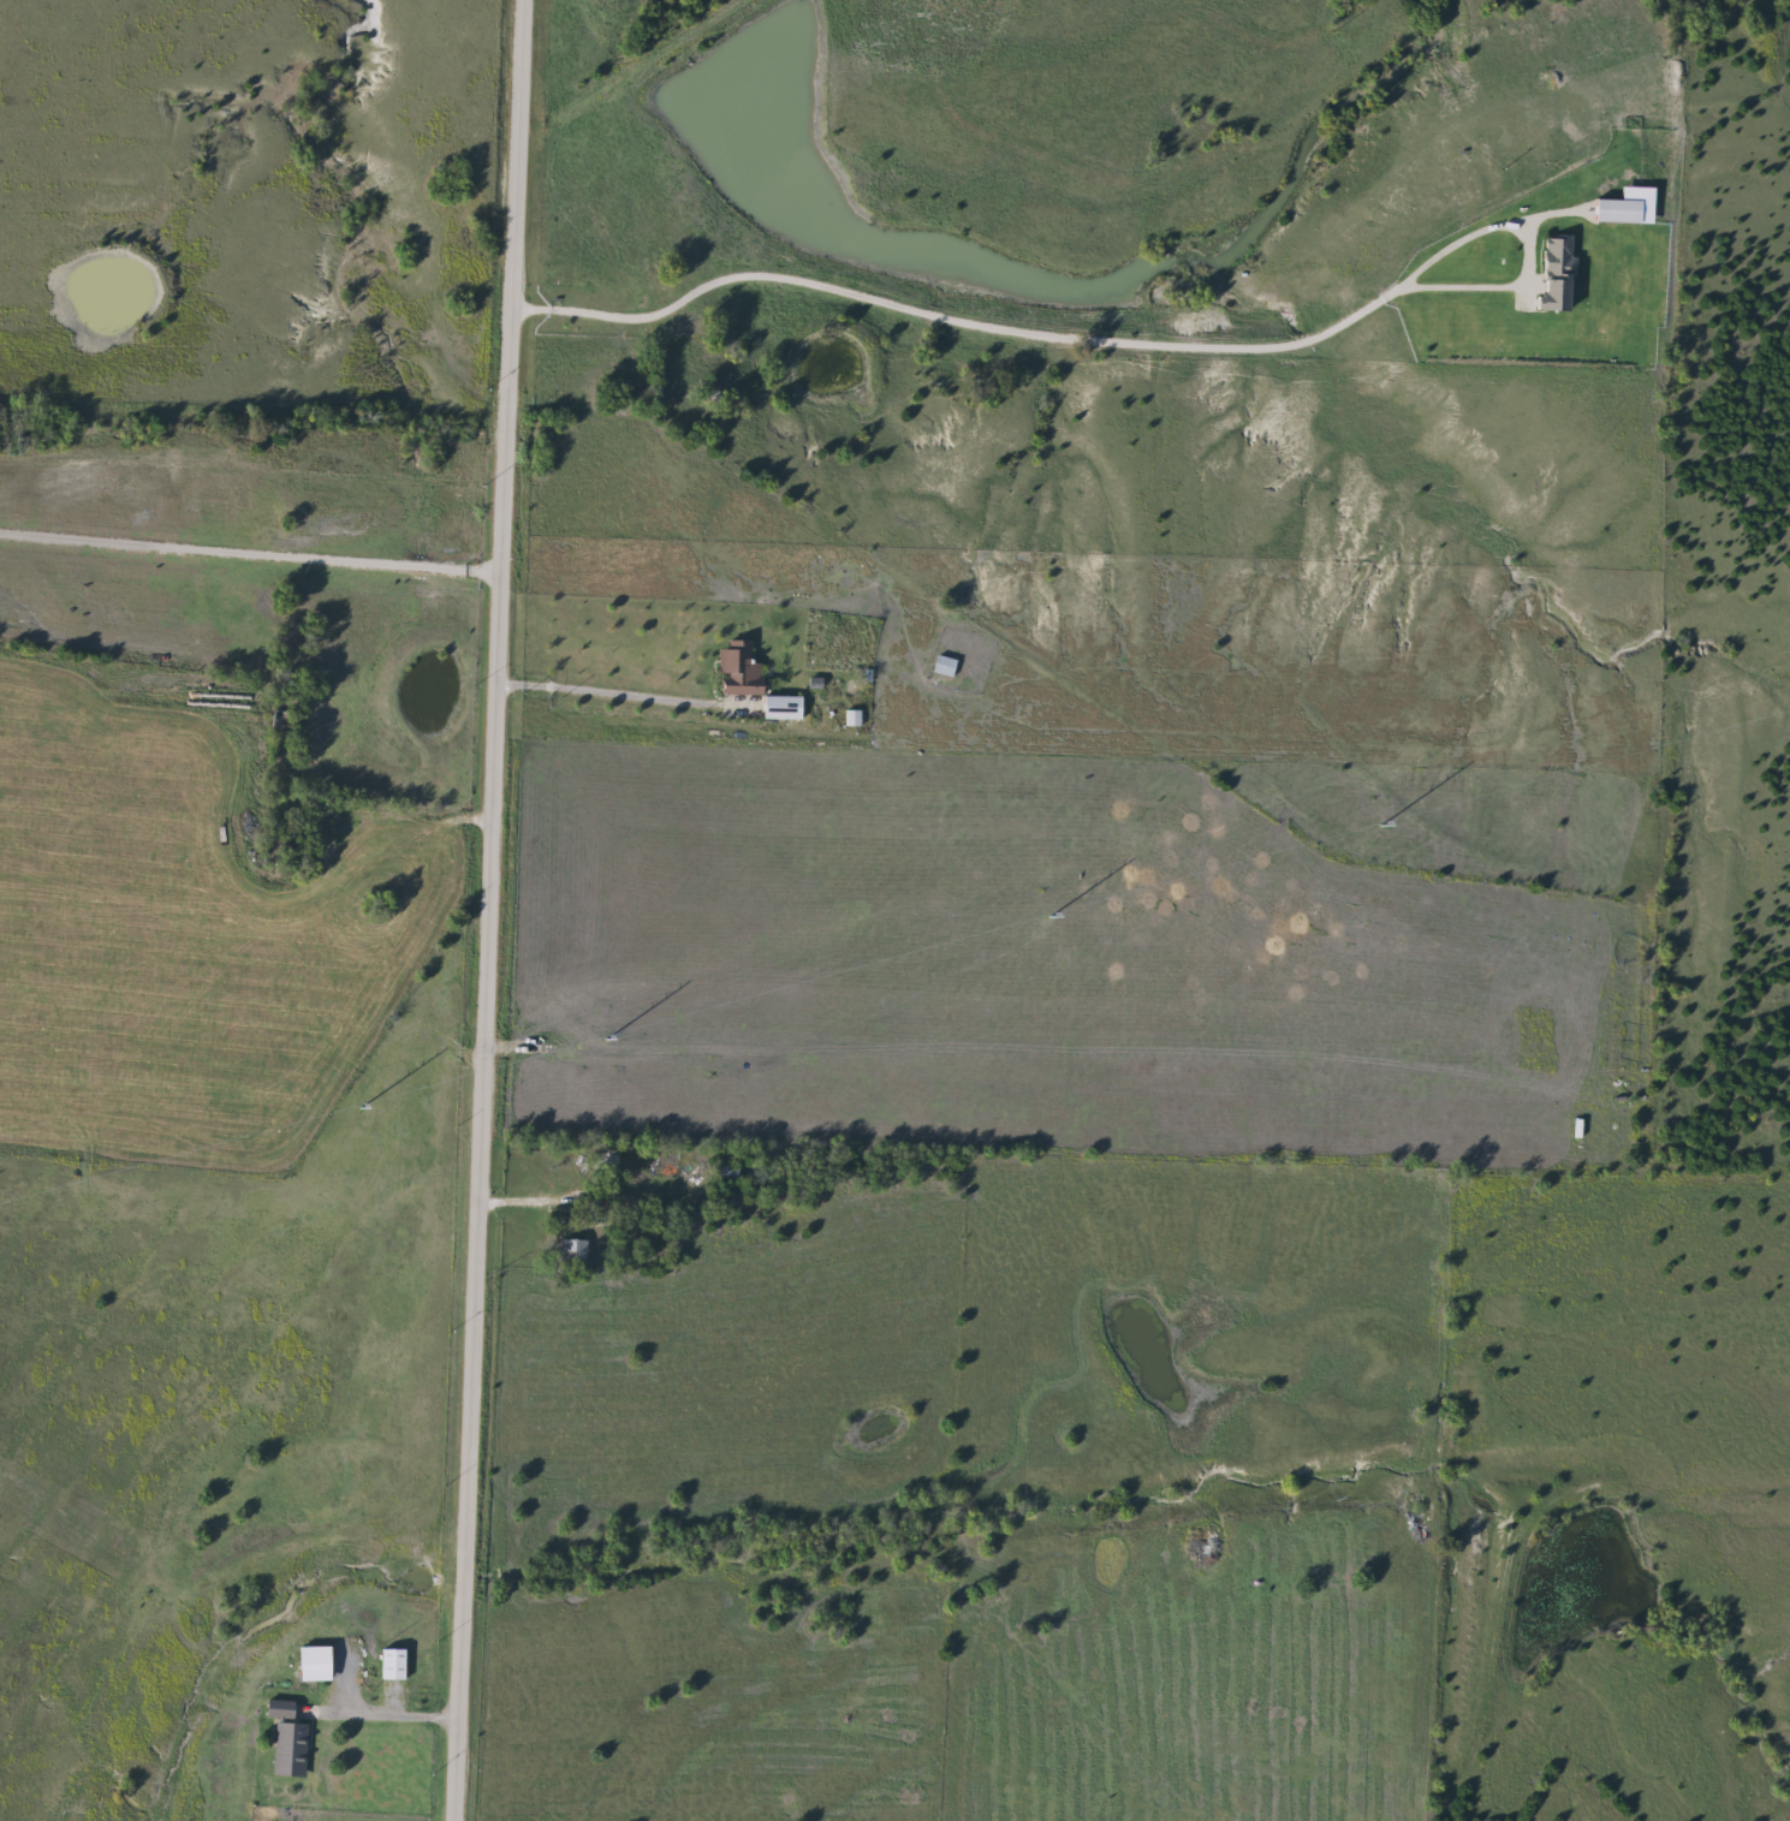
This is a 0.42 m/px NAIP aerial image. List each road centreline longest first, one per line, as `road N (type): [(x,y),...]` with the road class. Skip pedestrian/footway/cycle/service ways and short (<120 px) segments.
road 1 (residential): [(521,0),(518,219),(502,413),(449,1820)]

